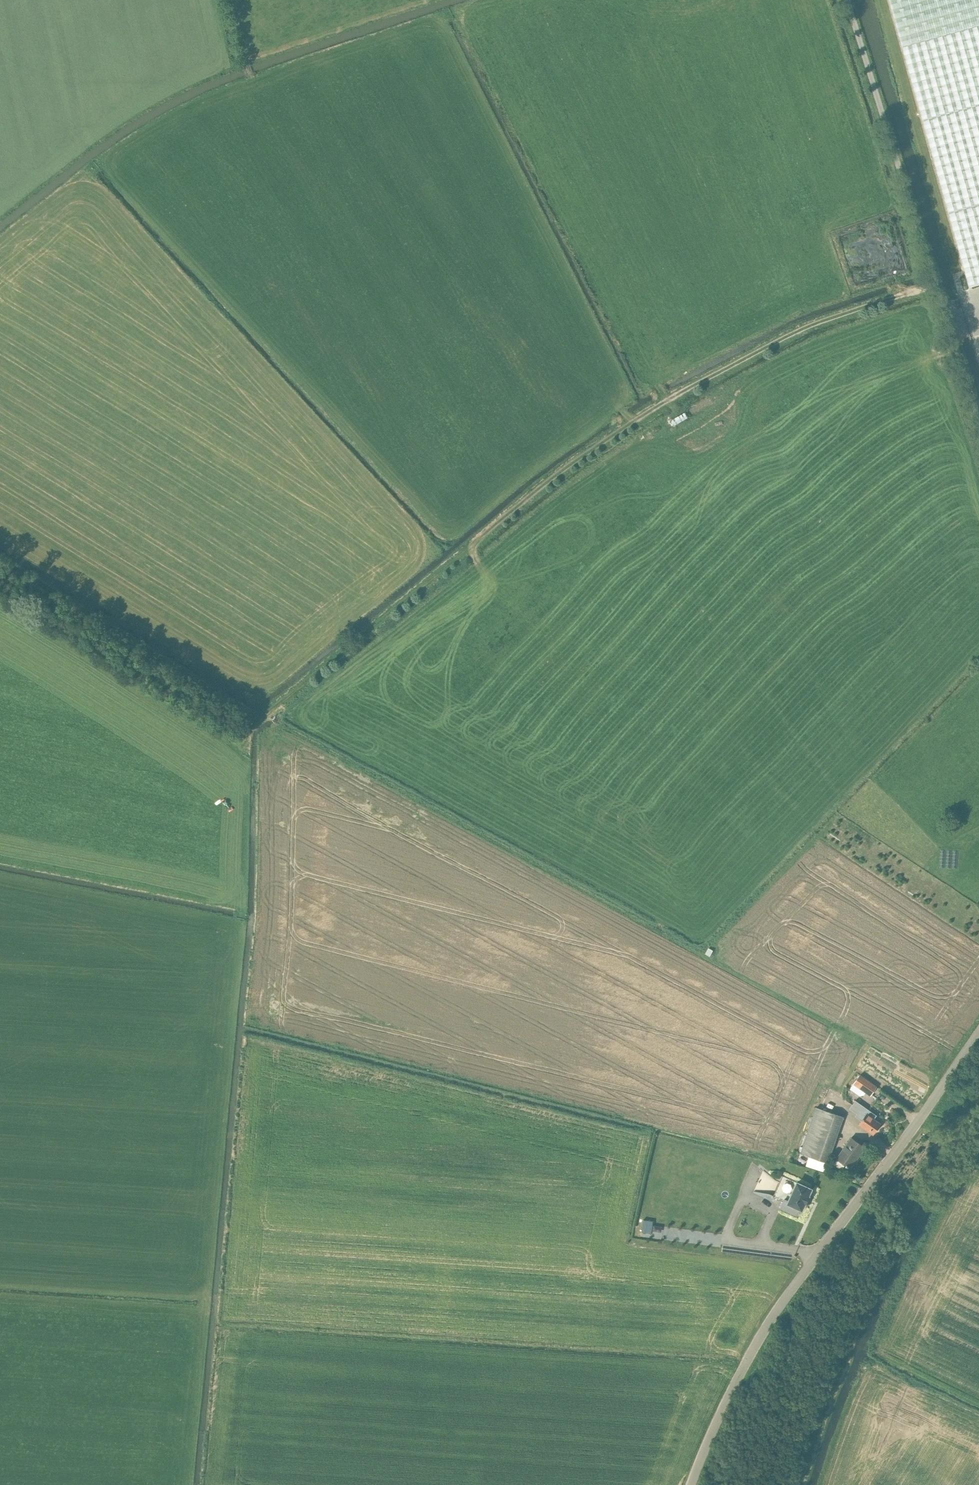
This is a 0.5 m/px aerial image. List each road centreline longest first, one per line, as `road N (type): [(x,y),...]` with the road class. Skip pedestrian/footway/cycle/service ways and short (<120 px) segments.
road 1 (track): [(936,285),(828,321),(672,397),(571,467),(250,726)]
road 2 (unclassified): [(690,1484),(779,1307),(978,1032)]
road 3 (unclassified): [(848,0),(978,423)]

